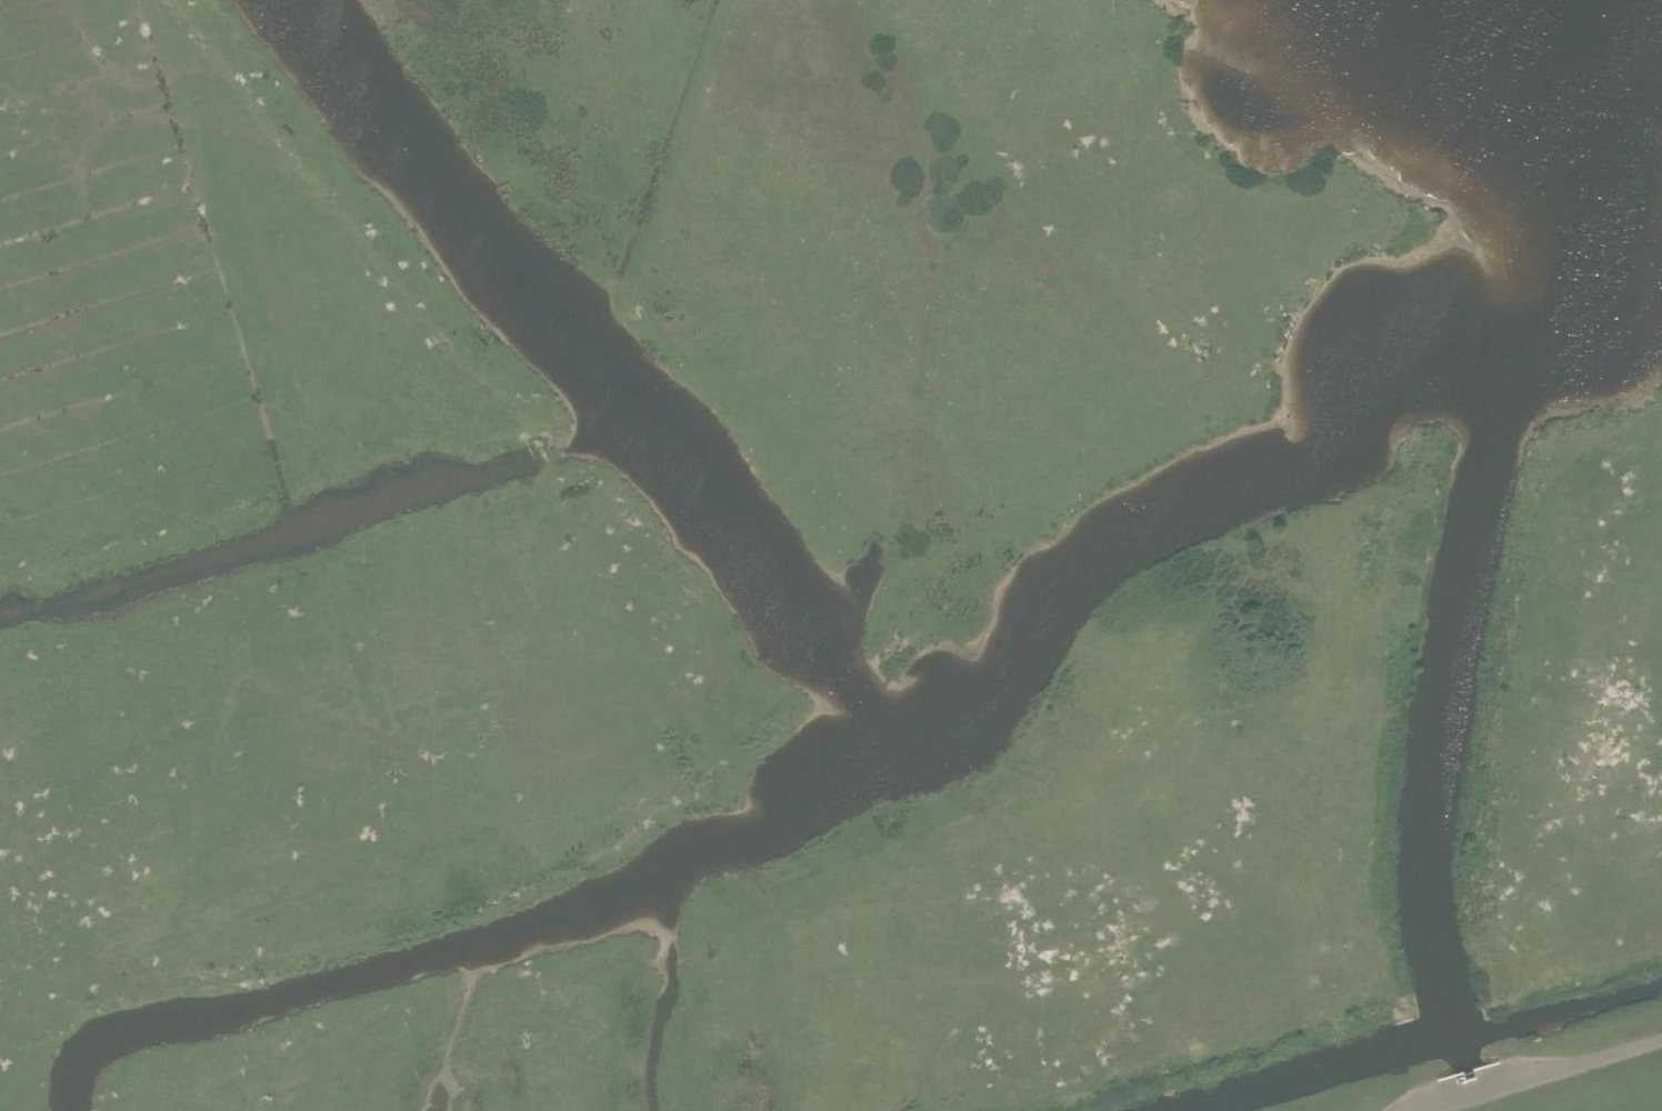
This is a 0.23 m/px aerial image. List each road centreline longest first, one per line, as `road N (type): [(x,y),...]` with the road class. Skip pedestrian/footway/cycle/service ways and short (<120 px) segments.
road 1 (track): [(1661,1046),(1449,1110)]

